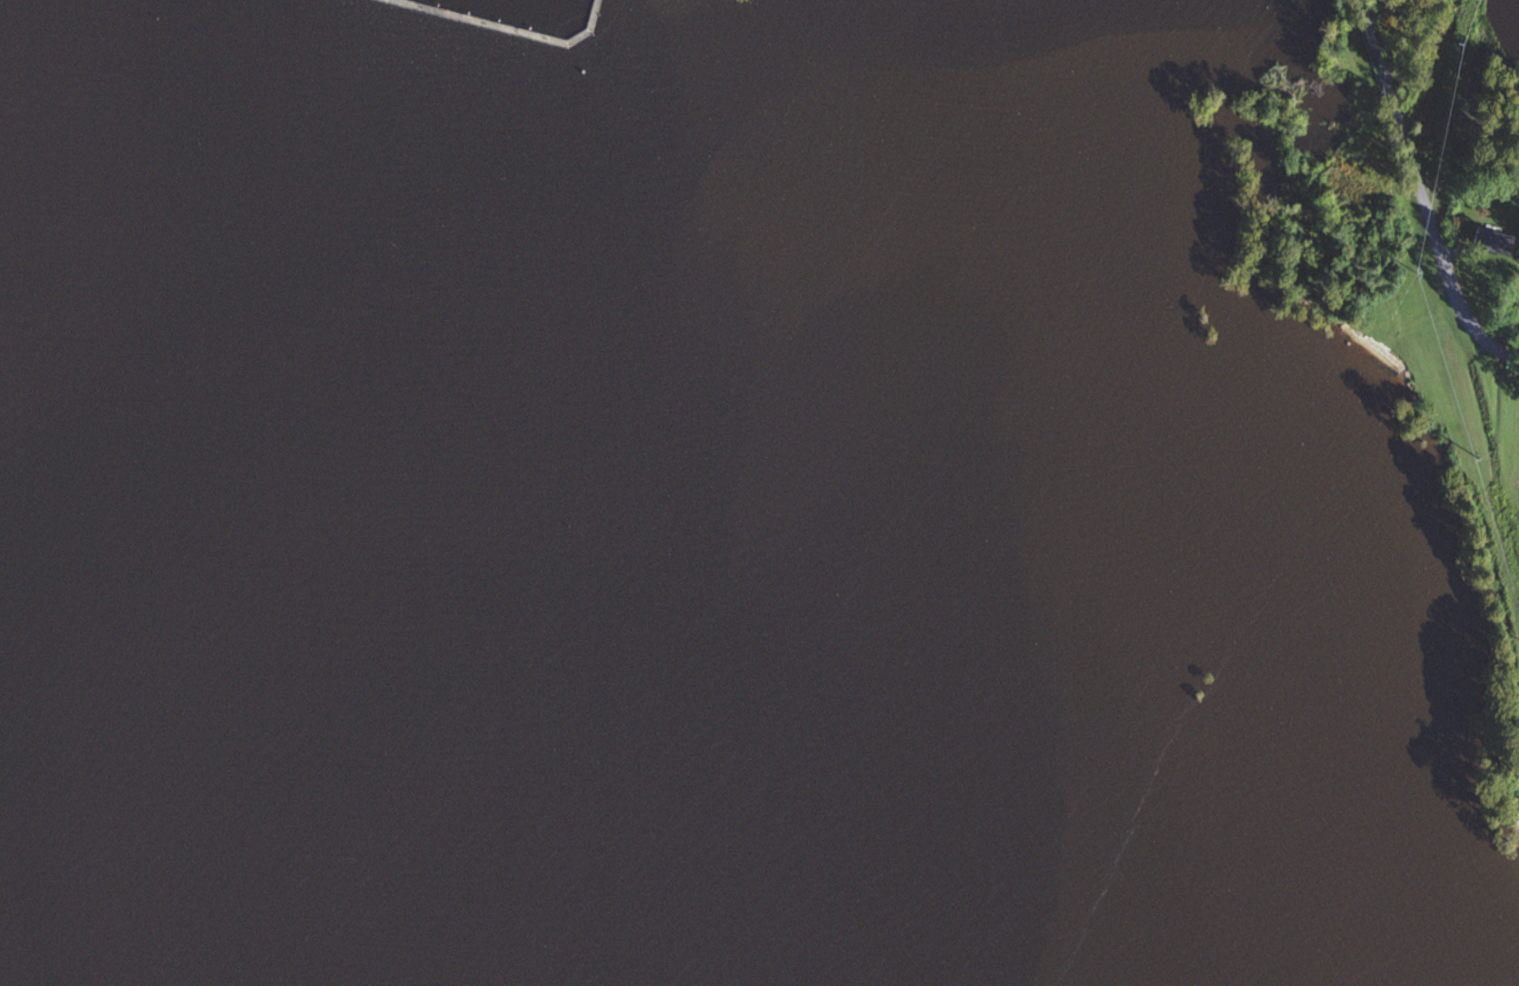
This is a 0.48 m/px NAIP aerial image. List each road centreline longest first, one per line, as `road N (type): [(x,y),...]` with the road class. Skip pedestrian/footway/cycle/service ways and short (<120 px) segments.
road 1 (residential): [(1518,362),(1493,349),(1465,318),(1358,0)]

